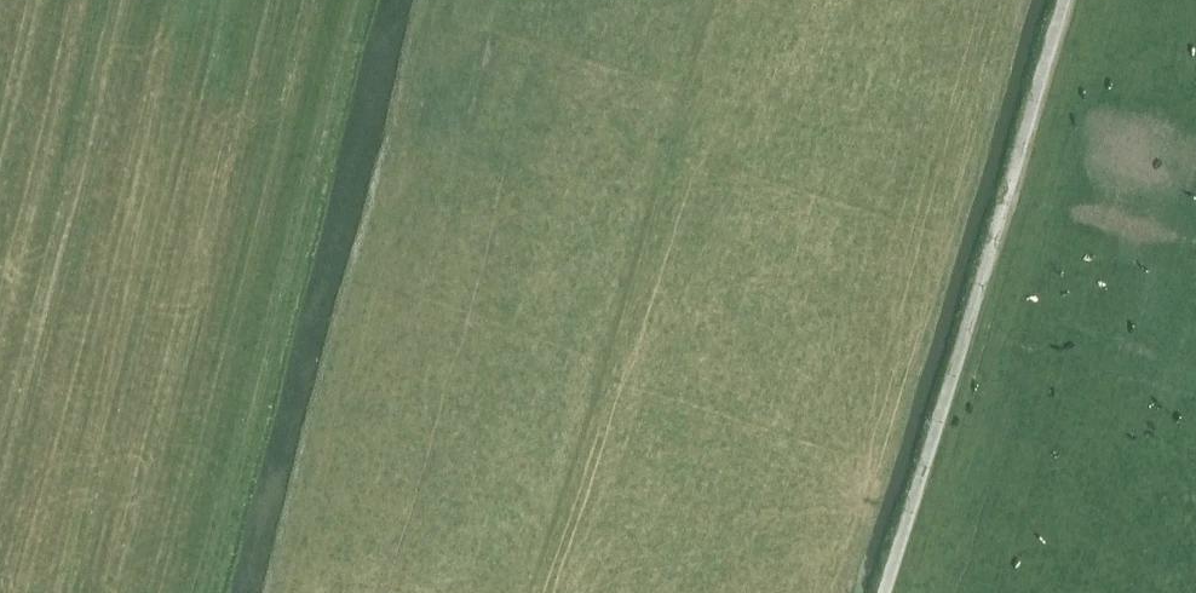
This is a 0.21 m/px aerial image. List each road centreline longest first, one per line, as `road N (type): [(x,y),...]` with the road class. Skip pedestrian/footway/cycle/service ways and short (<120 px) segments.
road 1 (track): [(1065,0),(885,592)]

